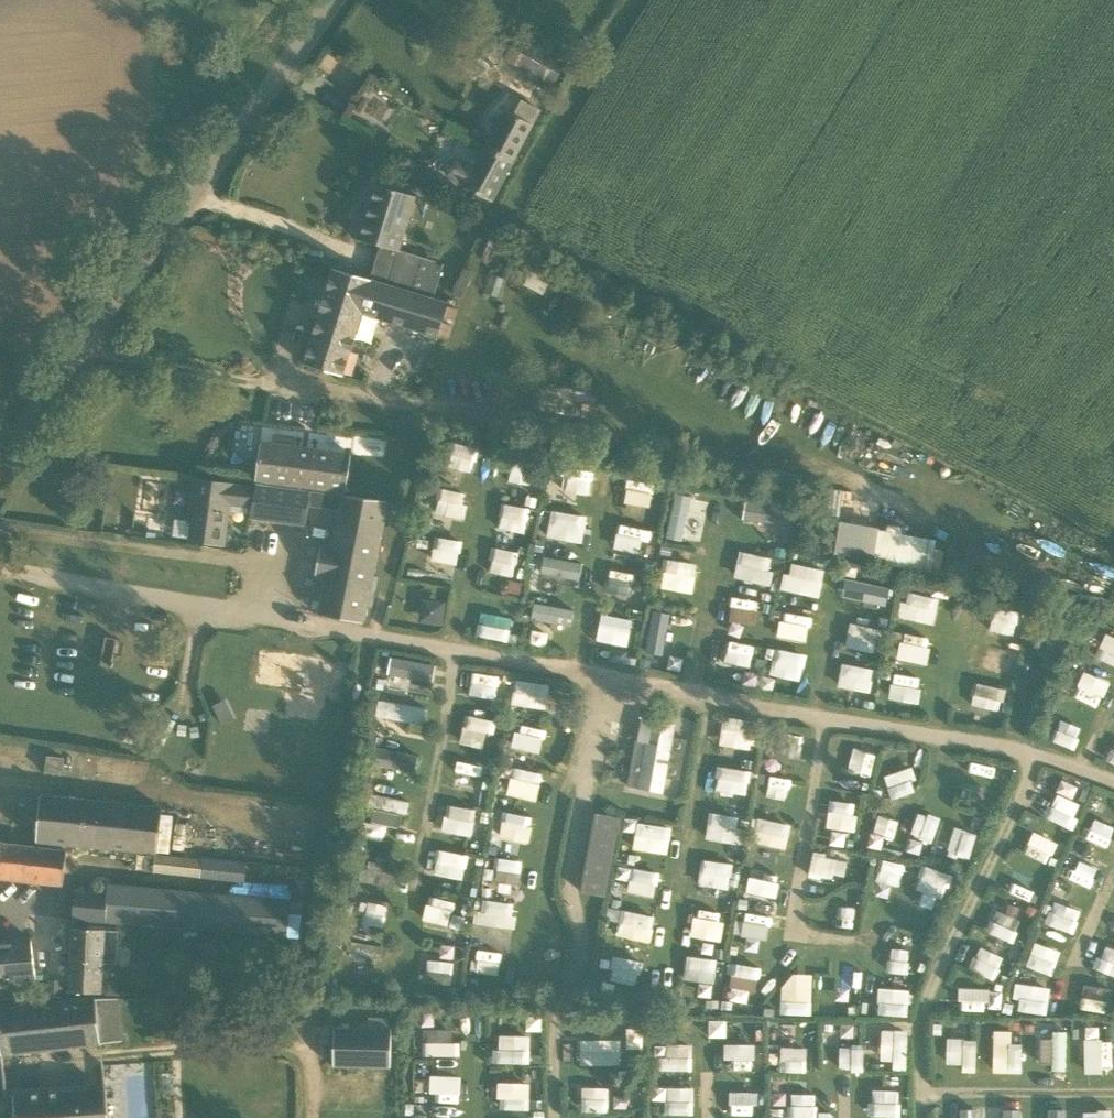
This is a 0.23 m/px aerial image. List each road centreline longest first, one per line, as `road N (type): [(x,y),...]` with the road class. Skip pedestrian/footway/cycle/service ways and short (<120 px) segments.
road 1 (unclassified): [(0,461),(328,0)]

